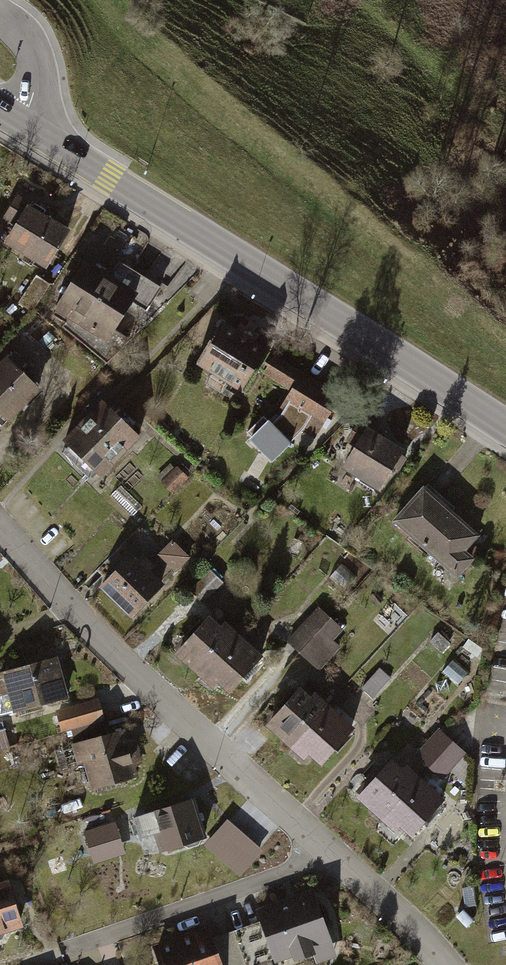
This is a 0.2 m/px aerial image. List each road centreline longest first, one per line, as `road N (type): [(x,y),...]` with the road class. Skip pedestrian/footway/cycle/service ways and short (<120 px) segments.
road 1 (tertiary): [(505,428),(21,121)]
road 2 (residential): [(0,525),(98,637),(336,855)]
road 3 (residential): [(336,855),(61,951)]
road 4 (residential): [(336,855),(446,964)]
road 5 (residential): [(0,15),(35,54),(40,78),(21,121)]

